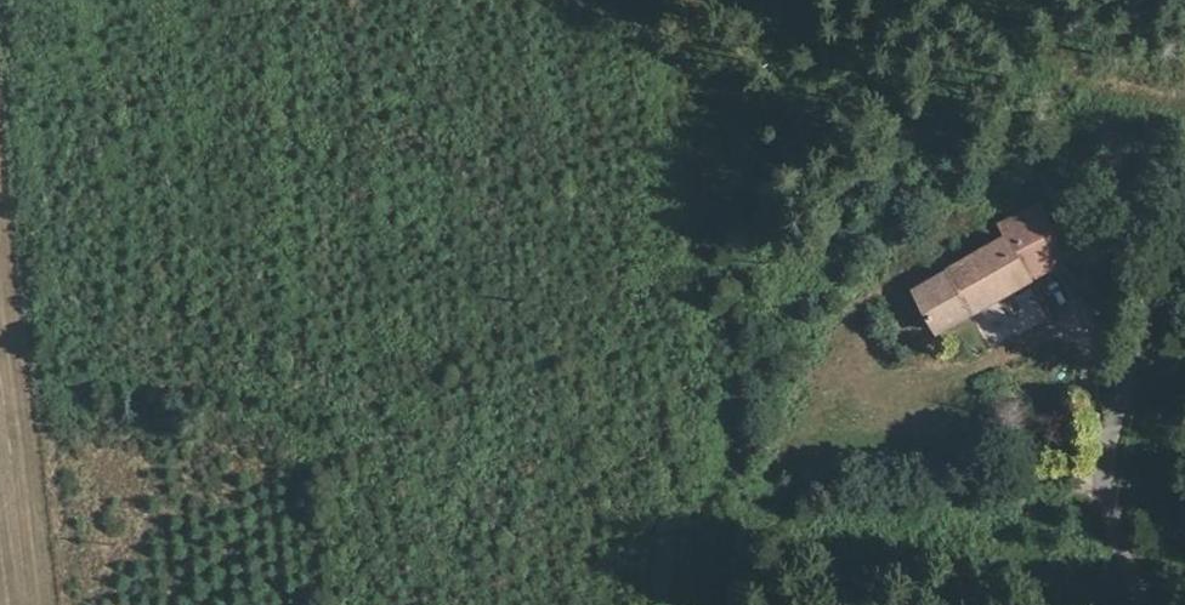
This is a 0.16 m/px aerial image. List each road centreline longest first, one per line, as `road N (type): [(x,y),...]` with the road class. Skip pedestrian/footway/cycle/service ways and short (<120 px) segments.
road 1 (track): [(1152,604),(1116,548),(1117,314),(1184,68)]

